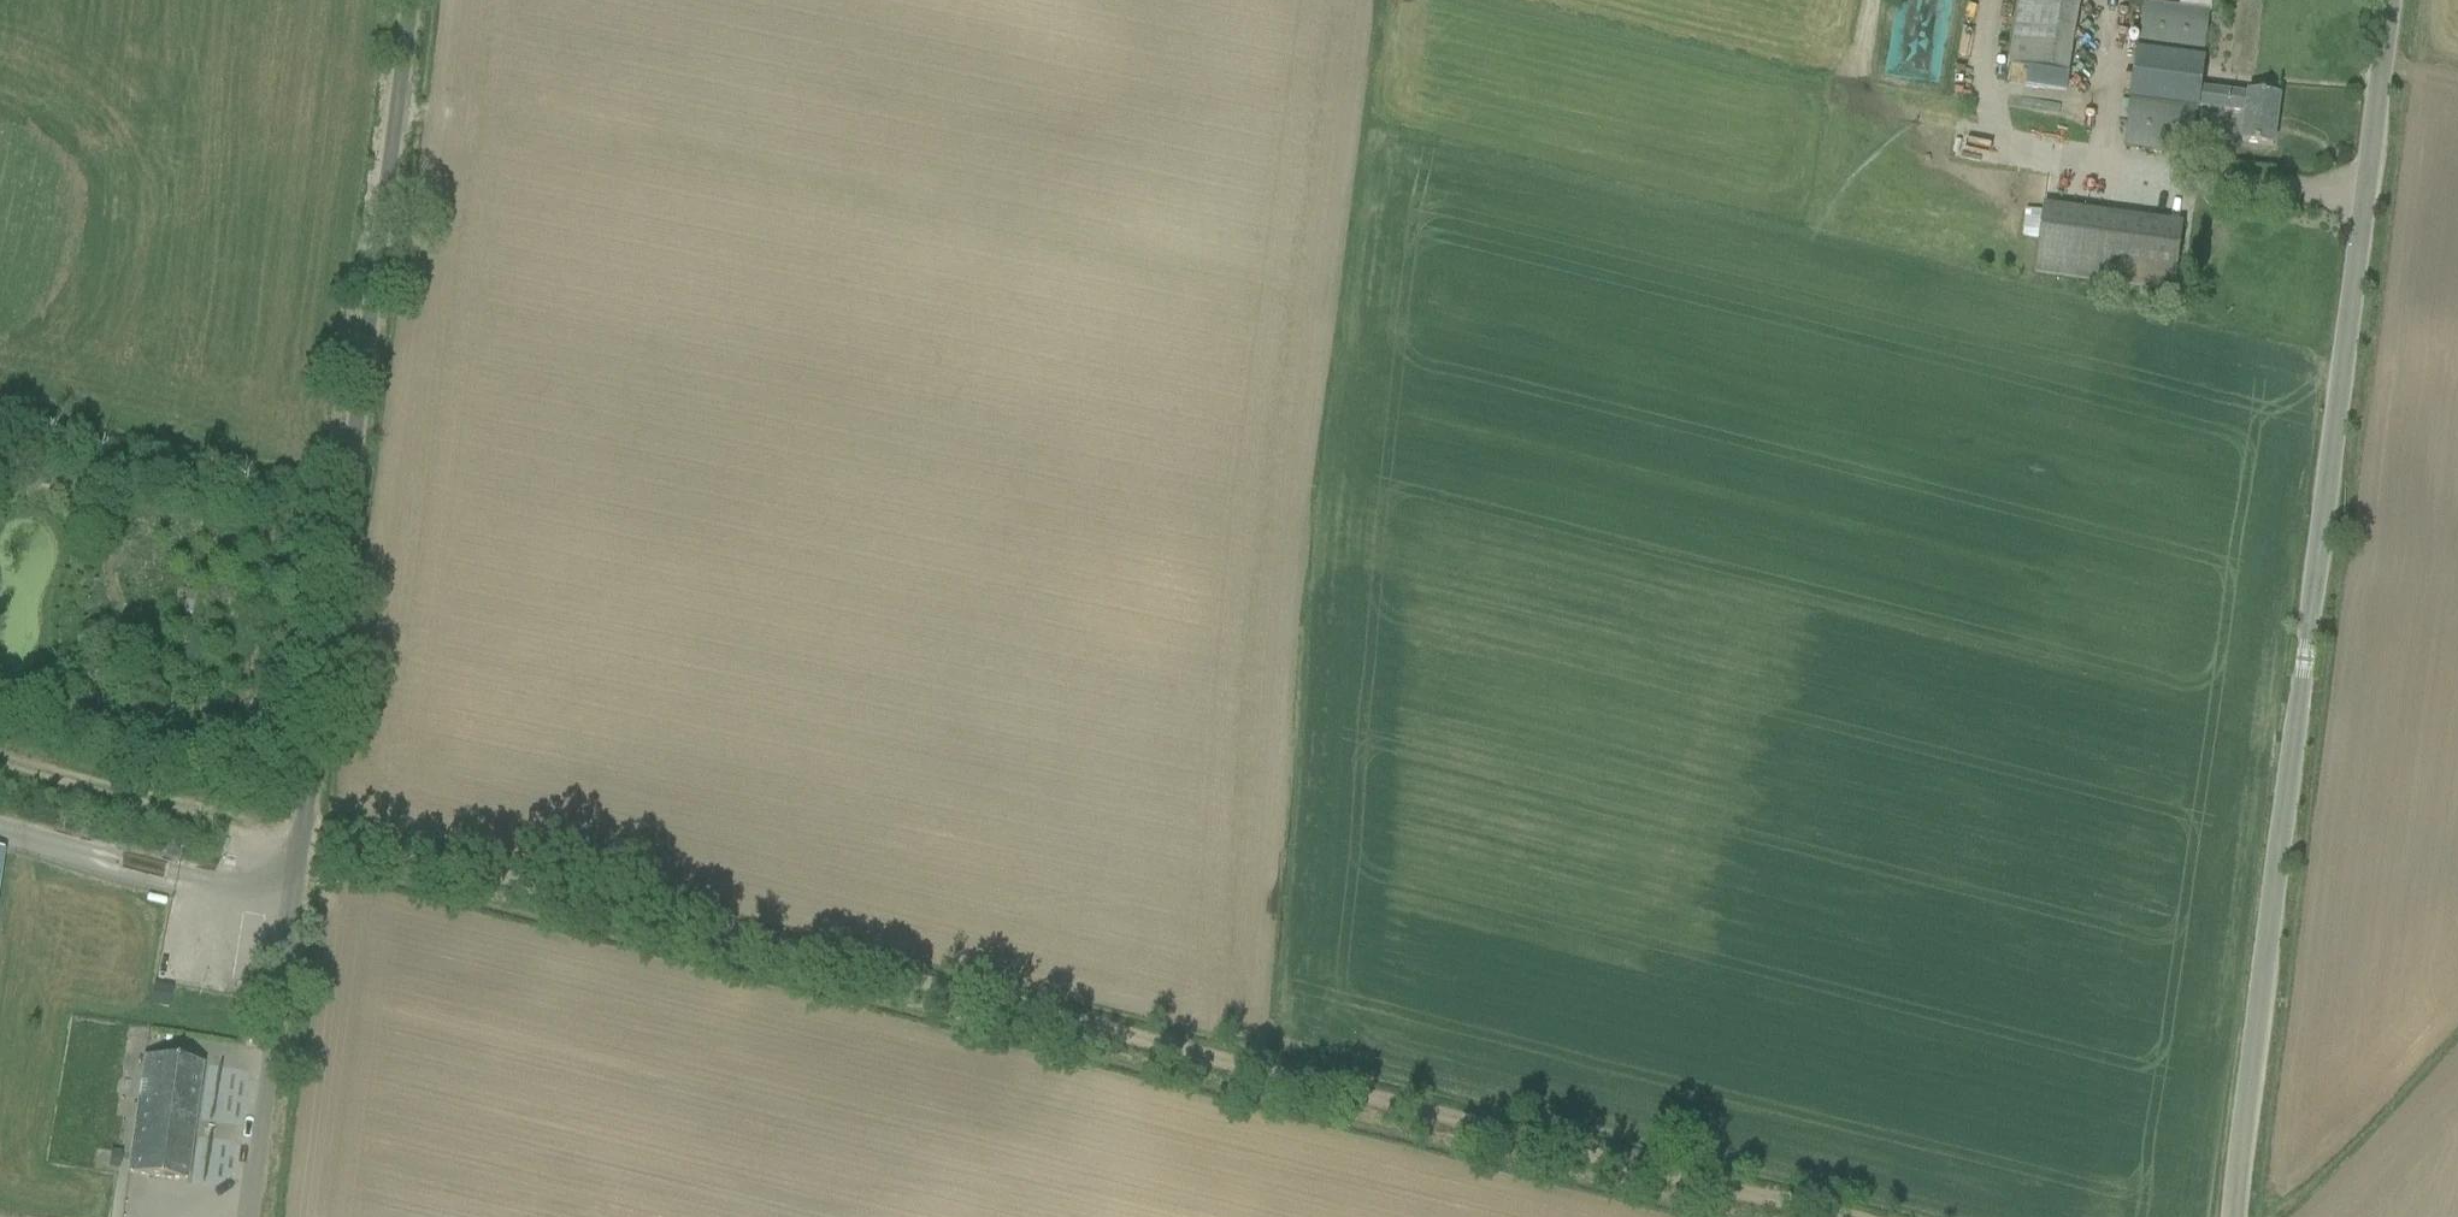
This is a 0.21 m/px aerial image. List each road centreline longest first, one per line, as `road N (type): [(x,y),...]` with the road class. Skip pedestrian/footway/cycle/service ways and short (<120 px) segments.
road 1 (track): [(0,751),(1807,1216)]
road 2 (unclassified): [(2237,1216),(2396,0)]
road 3 (unclassified): [(256,1192),(412,0)]

